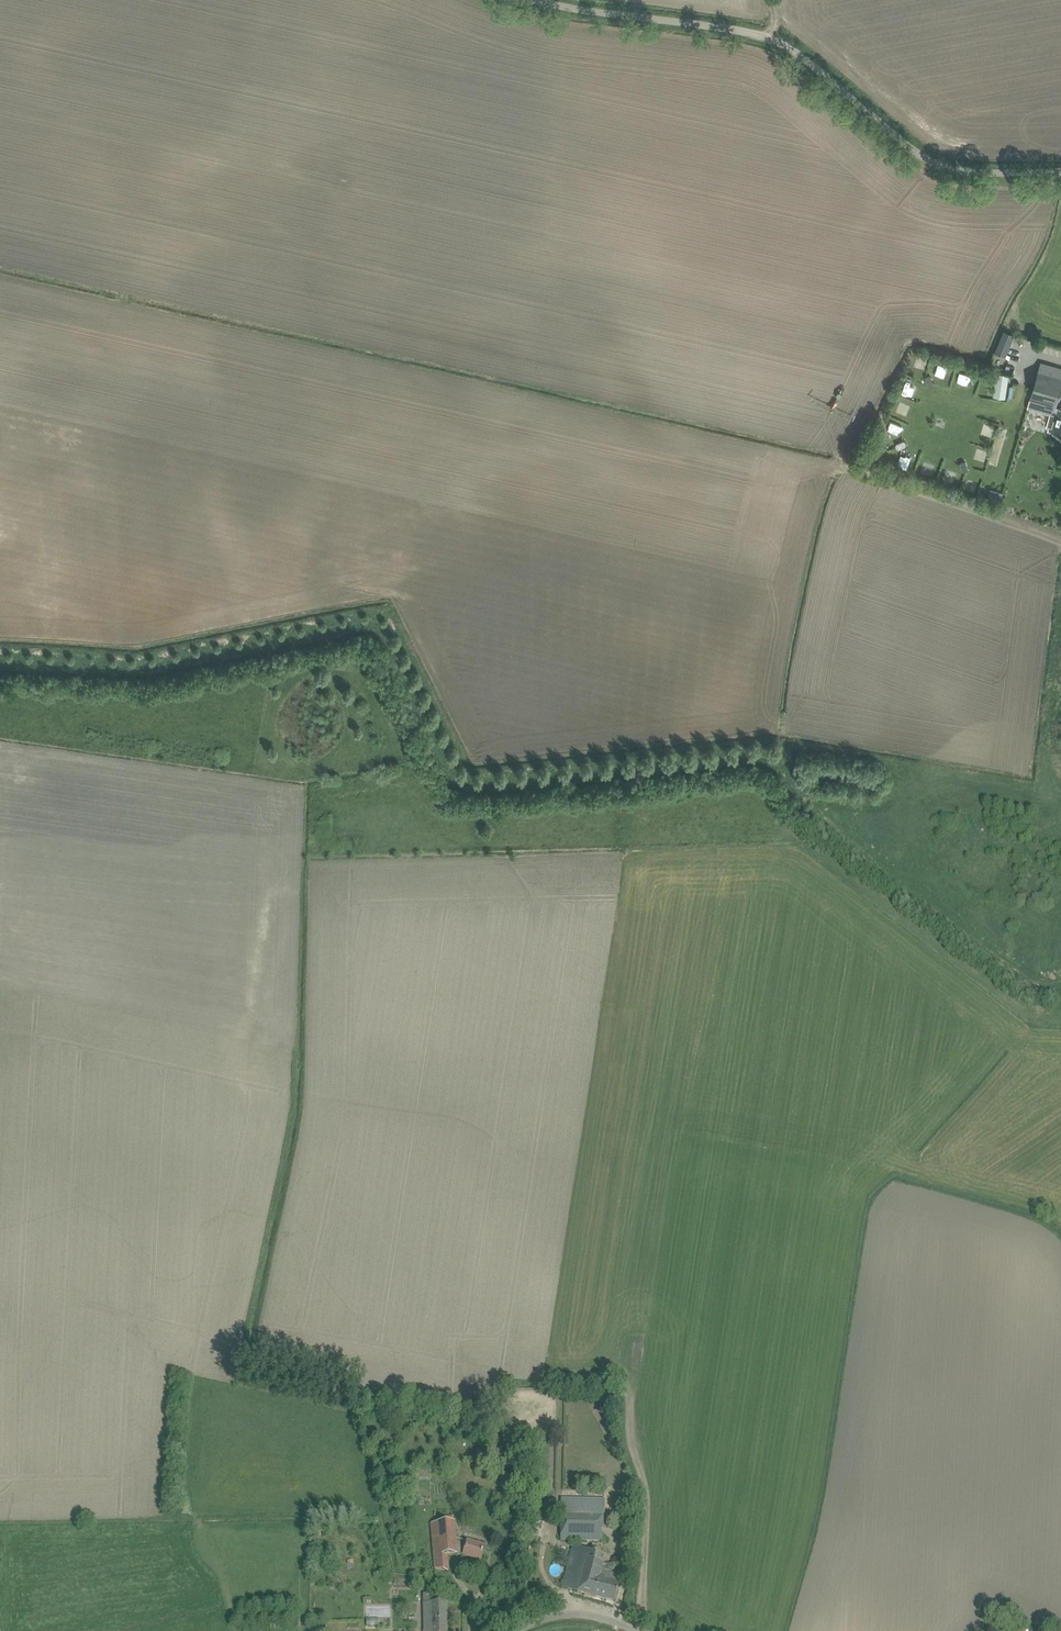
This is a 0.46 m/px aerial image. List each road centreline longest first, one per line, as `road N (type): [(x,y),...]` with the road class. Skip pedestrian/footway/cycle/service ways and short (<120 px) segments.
road 1 (unclassified): [(1060,171),(966,171),(936,163),(772,39),(533,0)]
road 2 (unclassified): [(643,1630),(563,1615),(517,1630)]

